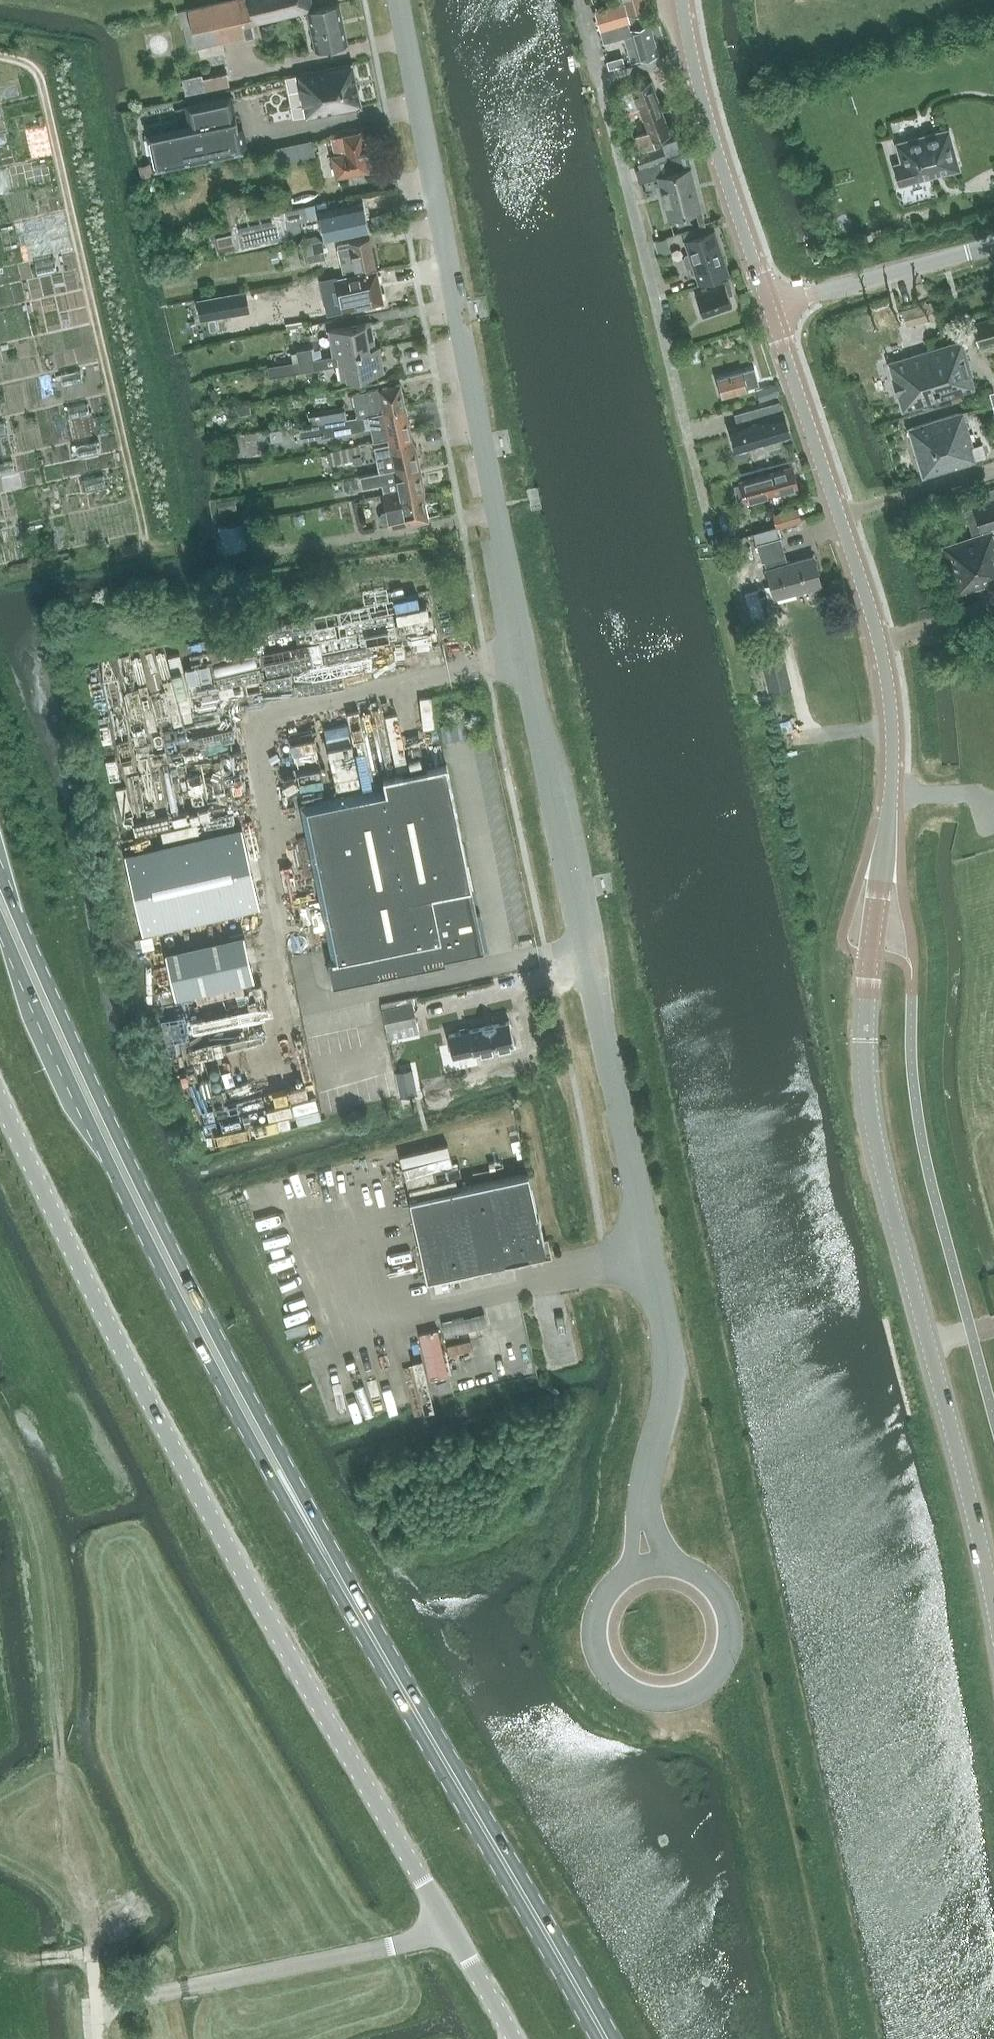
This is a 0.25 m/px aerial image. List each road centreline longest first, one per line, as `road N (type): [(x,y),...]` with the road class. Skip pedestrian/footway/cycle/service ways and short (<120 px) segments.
road 1 (unclassified): [(398,0),(539,734),(671,1349),(645,1491),(646,1565)]
road 2 (secondary): [(993,1626),(870,1110),(866,1018),(892,761),(884,658),(770,308)]
road 3 (unclassified): [(514,2038),(196,1491),(0,1099)]
road 4 (primary): [(298,1503),(79,1058),(0,878)]
road 5 (primary): [(0,921),(168,1282),(267,1472),(298,1503)]
road 6 (primary): [(602,2038),(298,1503)]
road 7 (track): [(96,2005),(90,1925),(65,1851),(41,1563),(0,1451)]
road 8 (residential): [(715,547),(598,80)]
road 9 (unclassified): [(626,1574),(599,1607),(597,1650),(621,1686),(662,1700),(683,1697),(717,1673),(731,1634),(729,1613),(720,1594),(688,1568),(646,1565)]
road 10 (secondary): [(770,308),(692,56)]
road 11 (unclassified): [(770,308),(993,247)]

